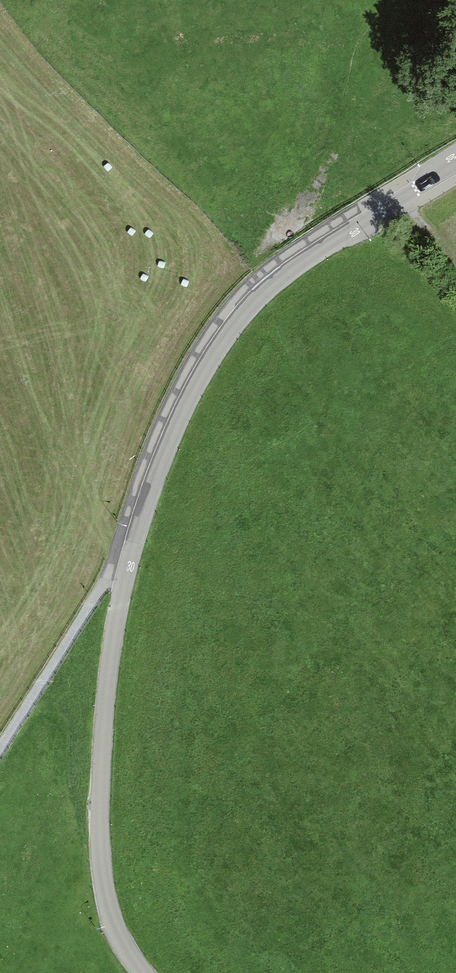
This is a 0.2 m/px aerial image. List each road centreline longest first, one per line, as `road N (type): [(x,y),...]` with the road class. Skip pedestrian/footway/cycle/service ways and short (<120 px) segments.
road 1 (unclassified): [(455,158),(250,306),(207,365),(167,450),(125,580),(102,749),(105,900),(140,972)]
road 2 (track): [(0,745),(103,585)]
road 3 (track): [(273,285),(267,249),(308,203),(332,156)]

